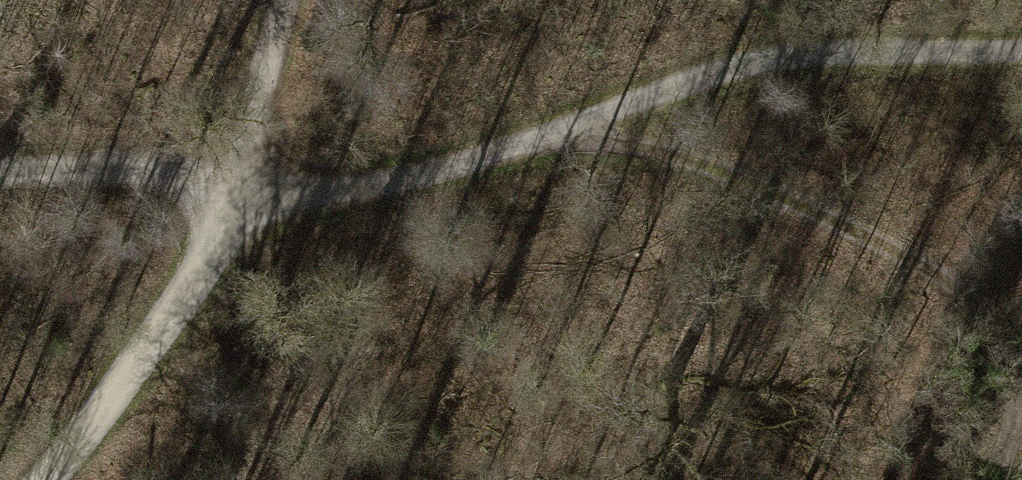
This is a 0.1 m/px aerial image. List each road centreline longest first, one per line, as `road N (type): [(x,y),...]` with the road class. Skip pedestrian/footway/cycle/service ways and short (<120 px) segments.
road 1 (track): [(1021,50),(804,58),(711,76),(345,197),(0,171)]
road 2 (track): [(41,479),(199,269),(290,0)]
road 3 (track): [(574,127),(956,271),(1015,309),(1021,322)]

